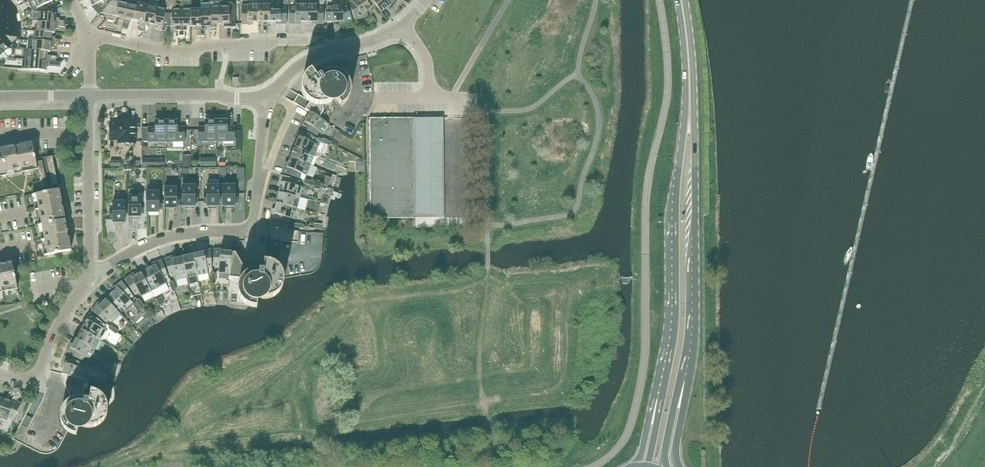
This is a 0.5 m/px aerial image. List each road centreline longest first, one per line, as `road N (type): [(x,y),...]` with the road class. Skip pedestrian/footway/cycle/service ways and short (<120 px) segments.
road 1 (residential): [(88,277),(158,241),(253,232),(267,100)]
road 2 (primary): [(690,98),(673,203),(672,330),(657,400)]
road 3 (primary): [(684,382),(693,315),(690,98)]
road 4 (residential): [(304,42),(184,51),(89,37)]
road 5 (residential): [(88,277),(88,97)]
road 6 (residential): [(267,100),(88,97)]
road 7 (residential): [(400,28),(319,53),(267,100)]
road 8 (residential): [(0,374),(18,379),(41,368),(88,277)]

